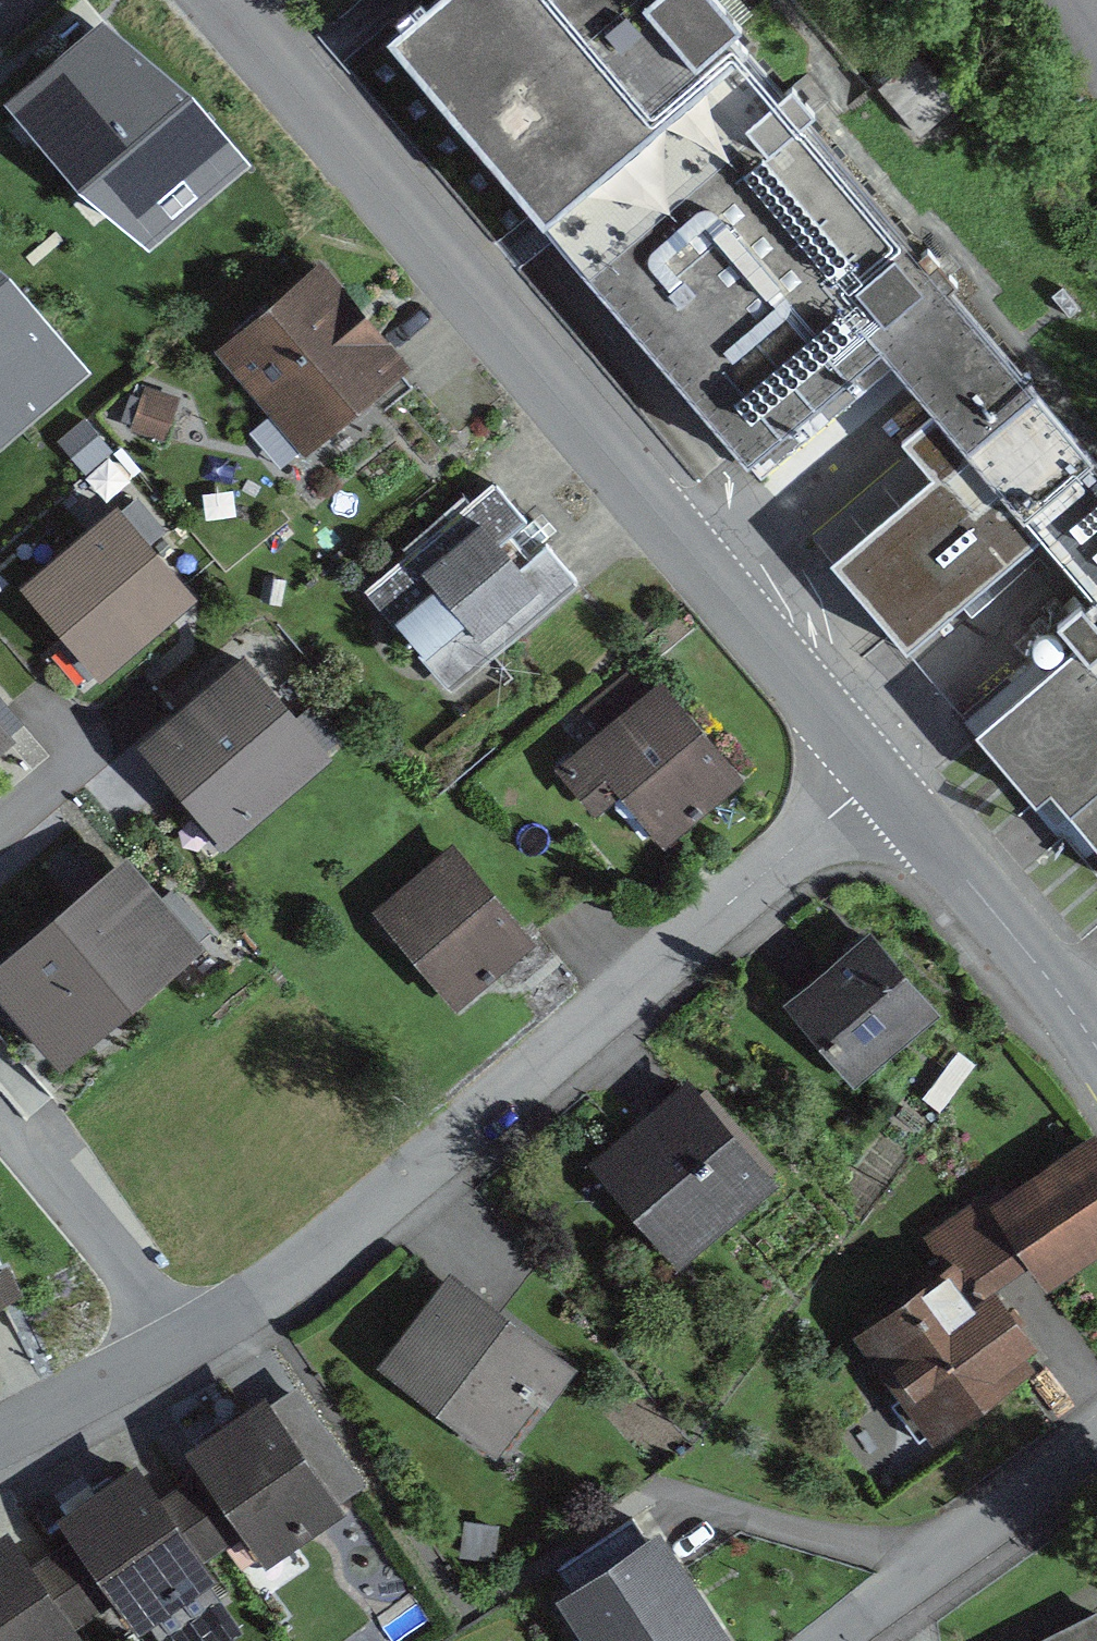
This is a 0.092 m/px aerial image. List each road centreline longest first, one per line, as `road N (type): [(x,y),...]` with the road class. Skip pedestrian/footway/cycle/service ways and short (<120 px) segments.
road 1 (residential): [(870,762),(399,194),(223,0)]
road 2 (residential): [(168,1338),(332,1243),(549,1059),(870,762)]
road 3 (residential): [(1096,1045),(870,762)]
road 4 (residential): [(1096,1462),(829,1640)]
road 5 (residential): [(168,1338),(100,1226),(0,1114)]
road 6 (residential): [(0,1428),(168,1338)]

